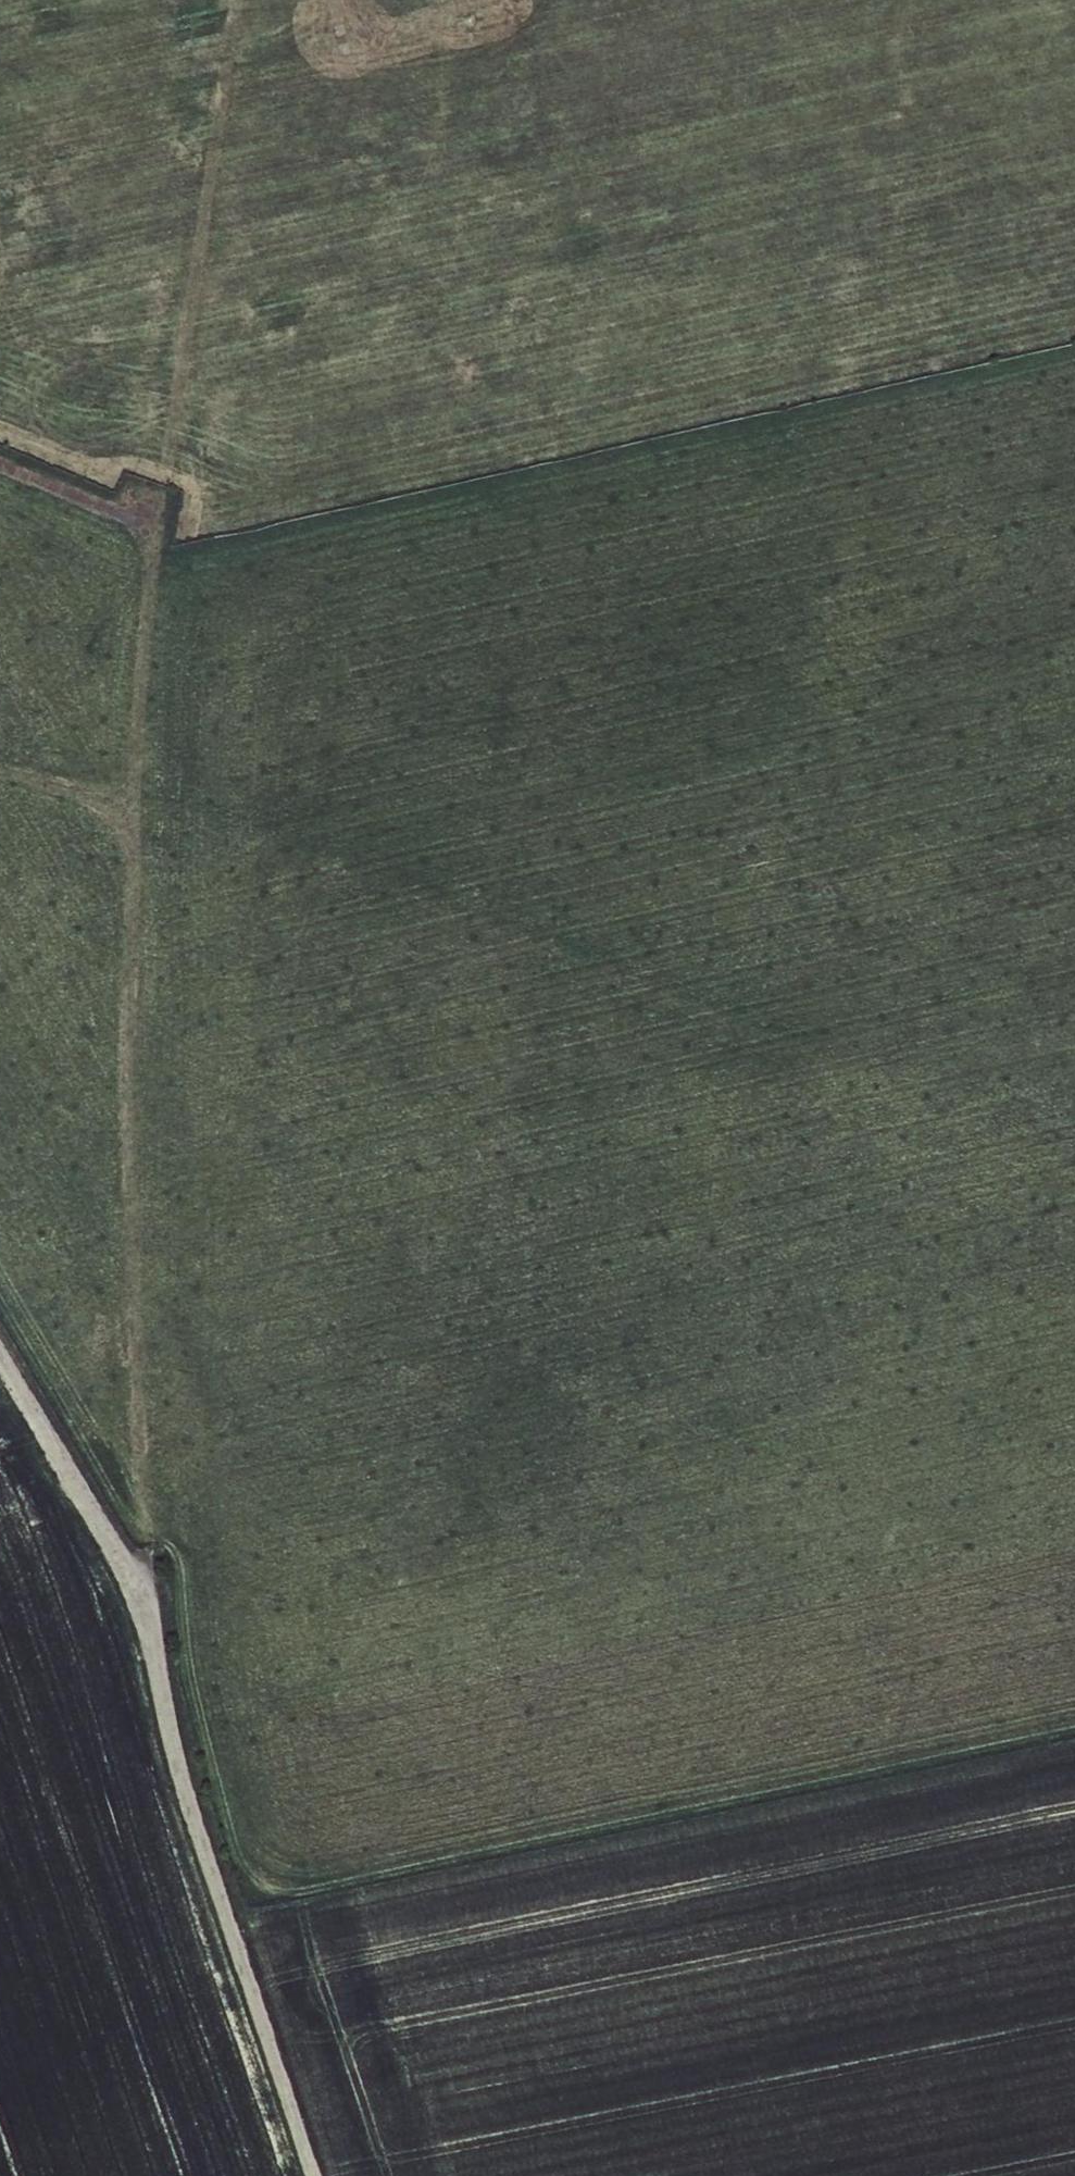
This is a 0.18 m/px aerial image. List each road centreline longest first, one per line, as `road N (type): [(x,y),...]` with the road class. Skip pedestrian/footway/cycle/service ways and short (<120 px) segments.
road 1 (track): [(144,1617),(193,1816),(313,2175)]
road 2 (track): [(0,1350),(144,1617)]

